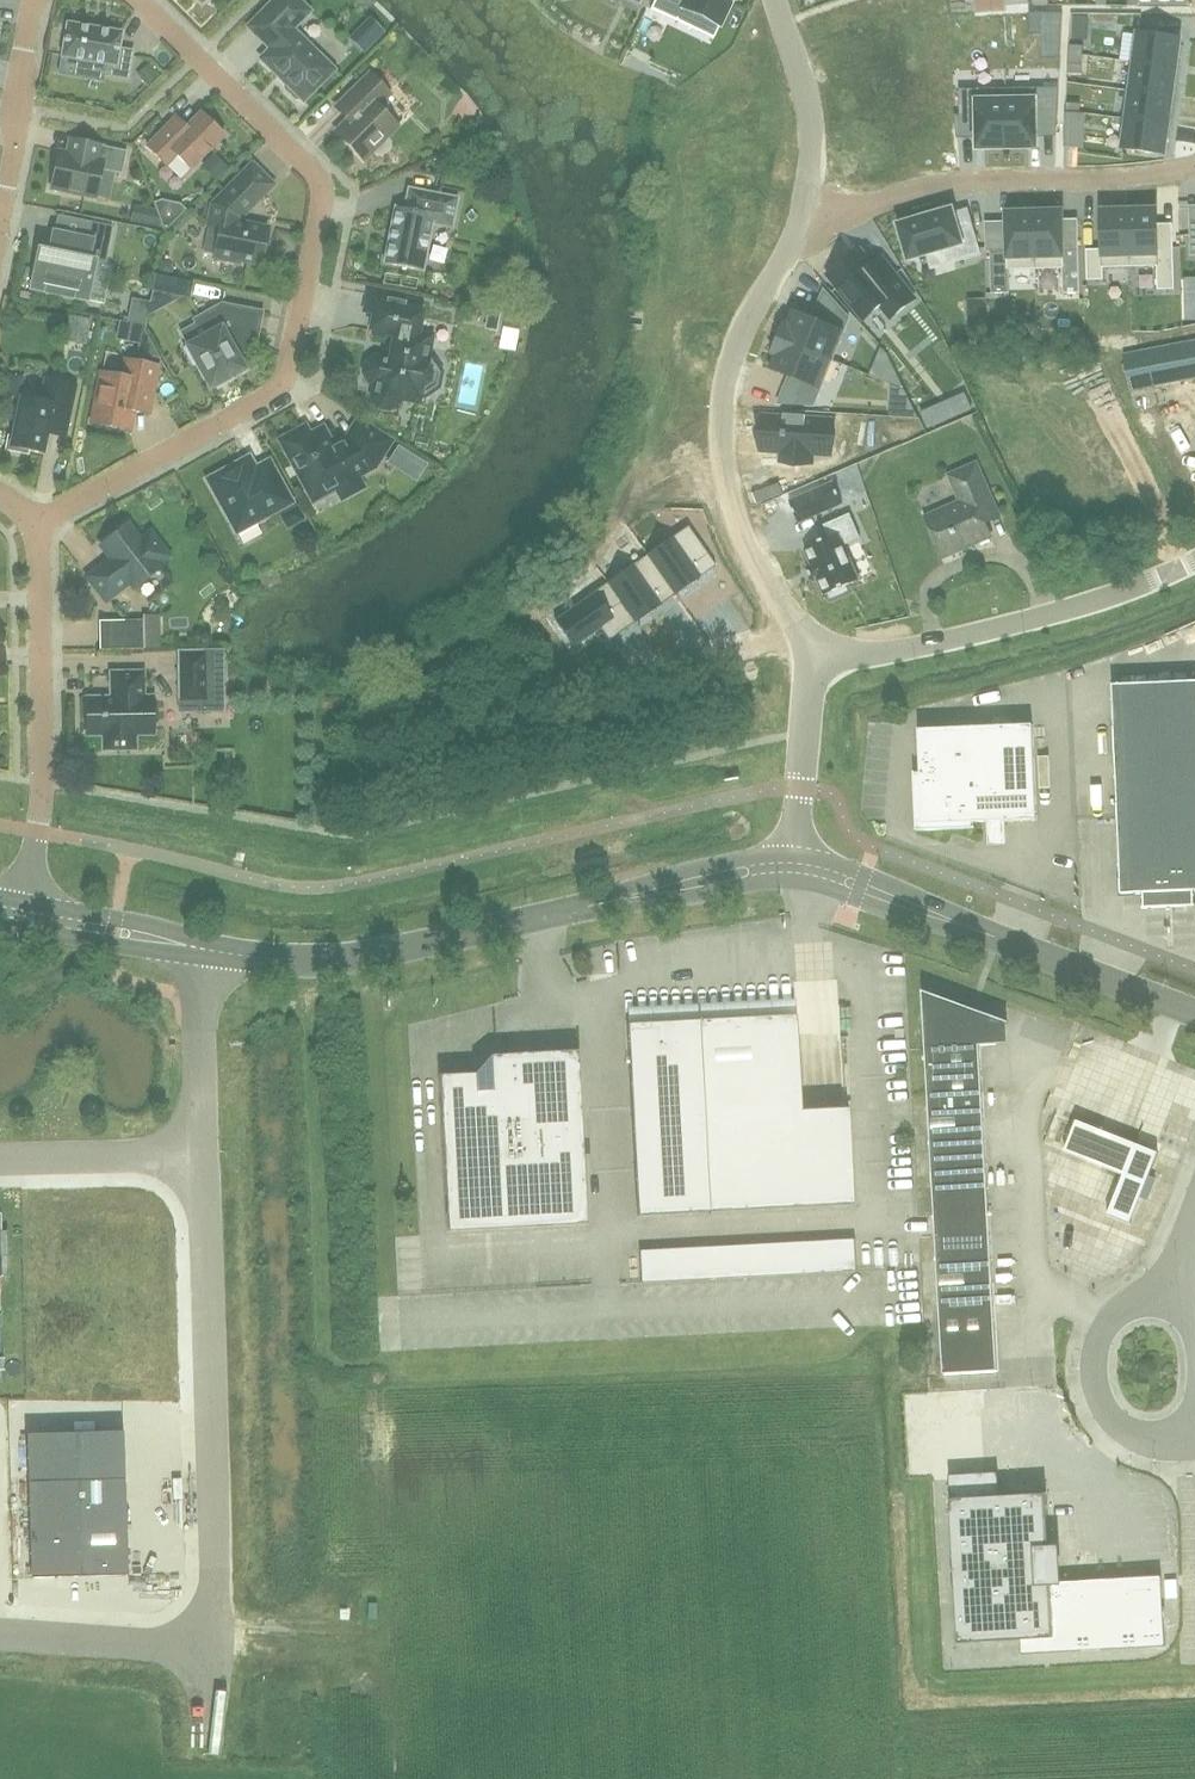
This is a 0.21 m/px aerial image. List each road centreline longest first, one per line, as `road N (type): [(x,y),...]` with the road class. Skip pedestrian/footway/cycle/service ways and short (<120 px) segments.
road 1 (residential): [(34,526),(281,385),(302,301),(320,206),(318,177),(134,0)]
road 2 (unclassified): [(208,1159),(210,1646)]
road 3 (residential): [(815,199),(739,339),(724,416),(724,454),(743,536),(756,567),(804,632)]
road 4 (residential): [(1194,165),(1111,178),(953,182),(867,204),(815,199)]
road 5 (residential): [(829,663),(1018,624),(1194,562)]
road 6 (residential): [(27,902),(40,779),(34,526)]
road 7 (primary): [(575,909),(346,959),(208,952)]
road 8 (unclassified): [(1173,1308),(1147,1303),(1116,1316),(1096,1343),(1093,1371),(1102,1405),(1123,1427),(1150,1437),(1187,1419)]
road 9 (residential): [(572,687),(804,632)]
road 10 (residential): [(0,228),(34,0)]
road 11 (primary): [(999,939),(881,881),(791,855)]
road 12 (primary): [(791,855),(704,868),(575,909)]
road 13 (primary): [(788,882),(999,939)]
road 14 (primary): [(575,909),(788,882)]
road 15 (unclassified): [(210,1646),(0,1633)]
road 16 (primary): [(1194,1013),(999,939)]
road 17 (unclassified): [(0,1160),(208,1159)]
road 18 (unclassified): [(208,952),(202,998),(208,1159)]
road 19 (residential): [(776,0),(815,114),(815,199)]
road 20 (residential): [(791,855),(806,688),(829,663)]
road 21 (primary): [(208,952),(116,917),(27,902)]
road 22 (primary): [(23,930),(128,949),(208,952)]

